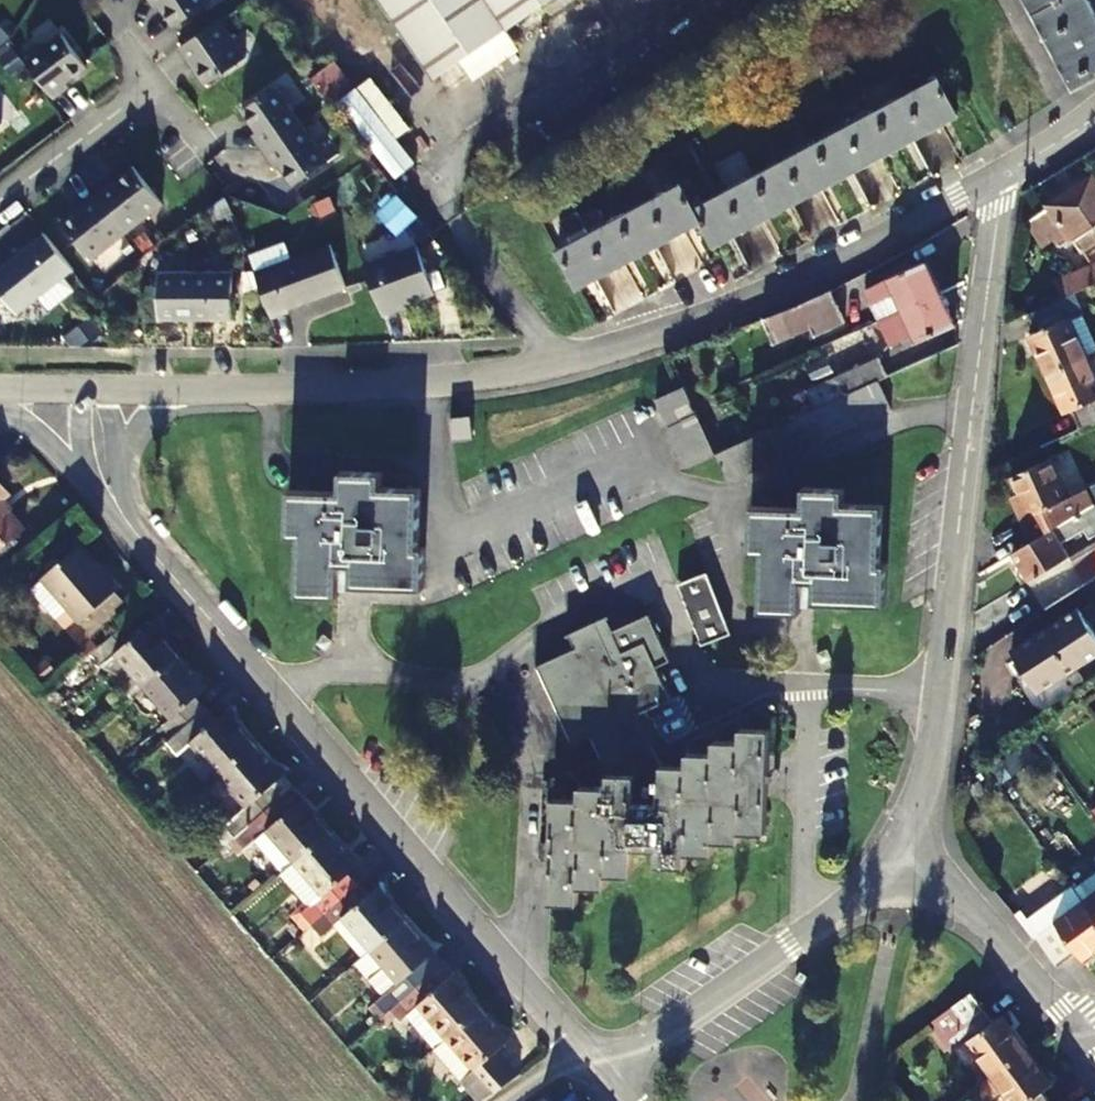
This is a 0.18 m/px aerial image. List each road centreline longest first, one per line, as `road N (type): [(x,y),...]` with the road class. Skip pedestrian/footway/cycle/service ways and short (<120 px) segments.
road 1 (residential): [(1000,179),(752,301),(623,349),(520,375),(75,393)]
road 2 (residential): [(594,1066),(266,702),(77,475)]
road 3 (residential): [(1000,179),(922,816),(904,879)]
road 4 (residential): [(904,879),(880,877),(636,1053),(594,1066)]
road 5 (residential): [(198,146),(150,102),(113,110),(0,199)]
road 6 (residential): [(1080,1033),(941,882),(904,879)]

